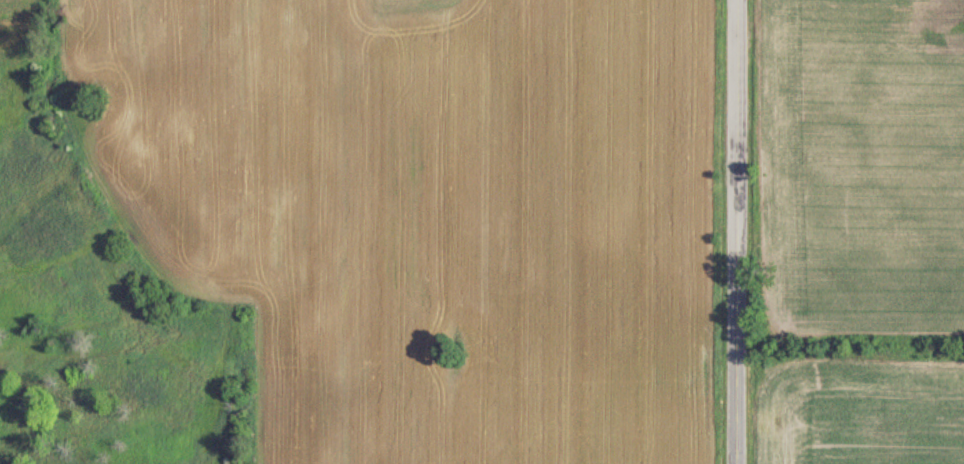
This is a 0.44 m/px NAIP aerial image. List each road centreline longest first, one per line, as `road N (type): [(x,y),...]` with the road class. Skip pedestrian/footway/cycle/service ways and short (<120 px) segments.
road 1 (residential): [(742,463),(742,0)]

